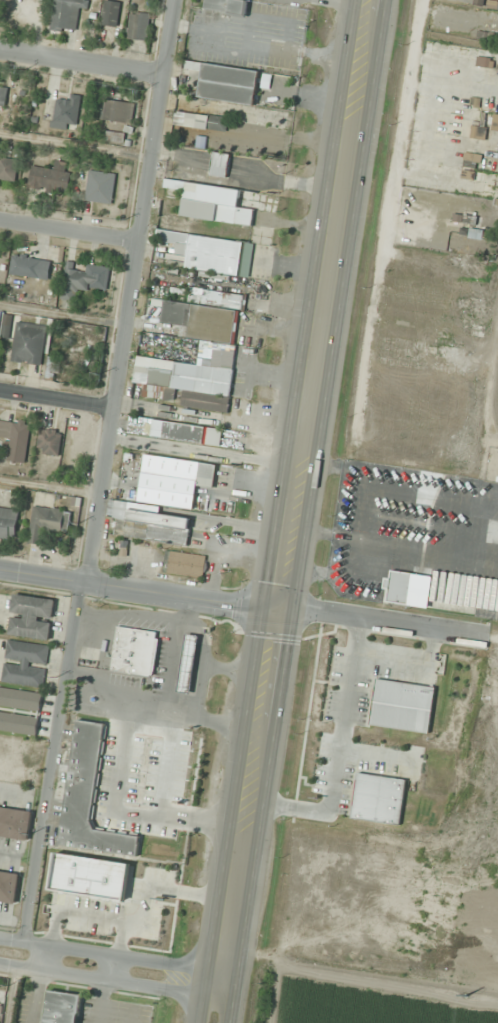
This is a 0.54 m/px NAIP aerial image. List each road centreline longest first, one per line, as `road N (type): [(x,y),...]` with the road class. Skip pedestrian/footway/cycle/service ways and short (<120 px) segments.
road 1 (primary): [(358,0),(201,1022)]
road 2 (primary): [(295,622),(390,0)]
road 3 (residential): [(180,0),(89,586)]
road 4 (primary): [(236,1022),(295,622)]
road 5 (tertiary): [(295,622),(0,575)]
road 6 (residential): [(0,949),(242,985)]
road 7 (residential): [(166,77),(0,52)]
road 8 (residential): [(145,239),(0,218)]

